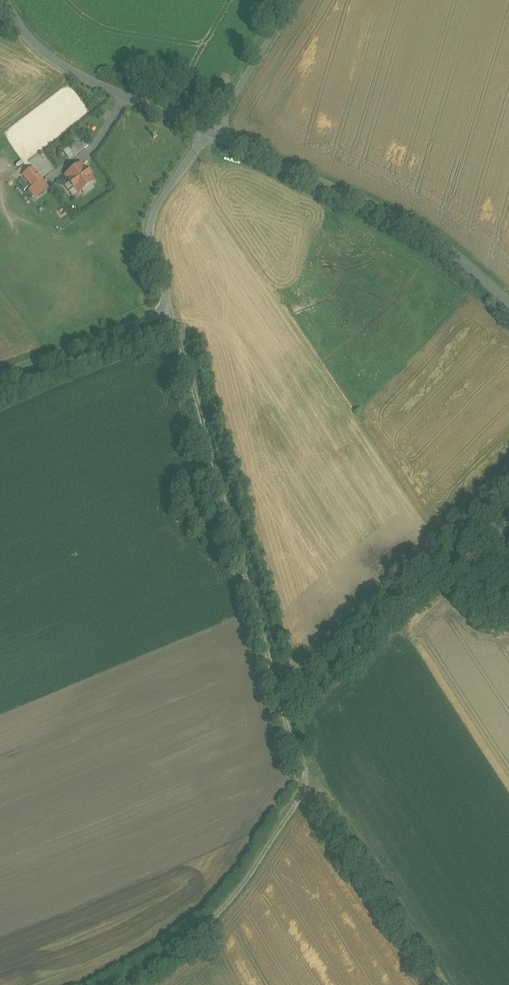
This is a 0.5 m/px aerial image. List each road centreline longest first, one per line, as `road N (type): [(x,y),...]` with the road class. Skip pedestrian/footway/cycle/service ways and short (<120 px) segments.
road 1 (unclassified): [(208,131),(152,219),(150,239),(172,310),(0,379)]
road 2 (unclassified): [(208,131),(399,214),(508,302)]
road 3 (unclassified): [(5,0),(54,61),(208,131)]
road 4 (unclassified): [(291,0),(208,131)]

